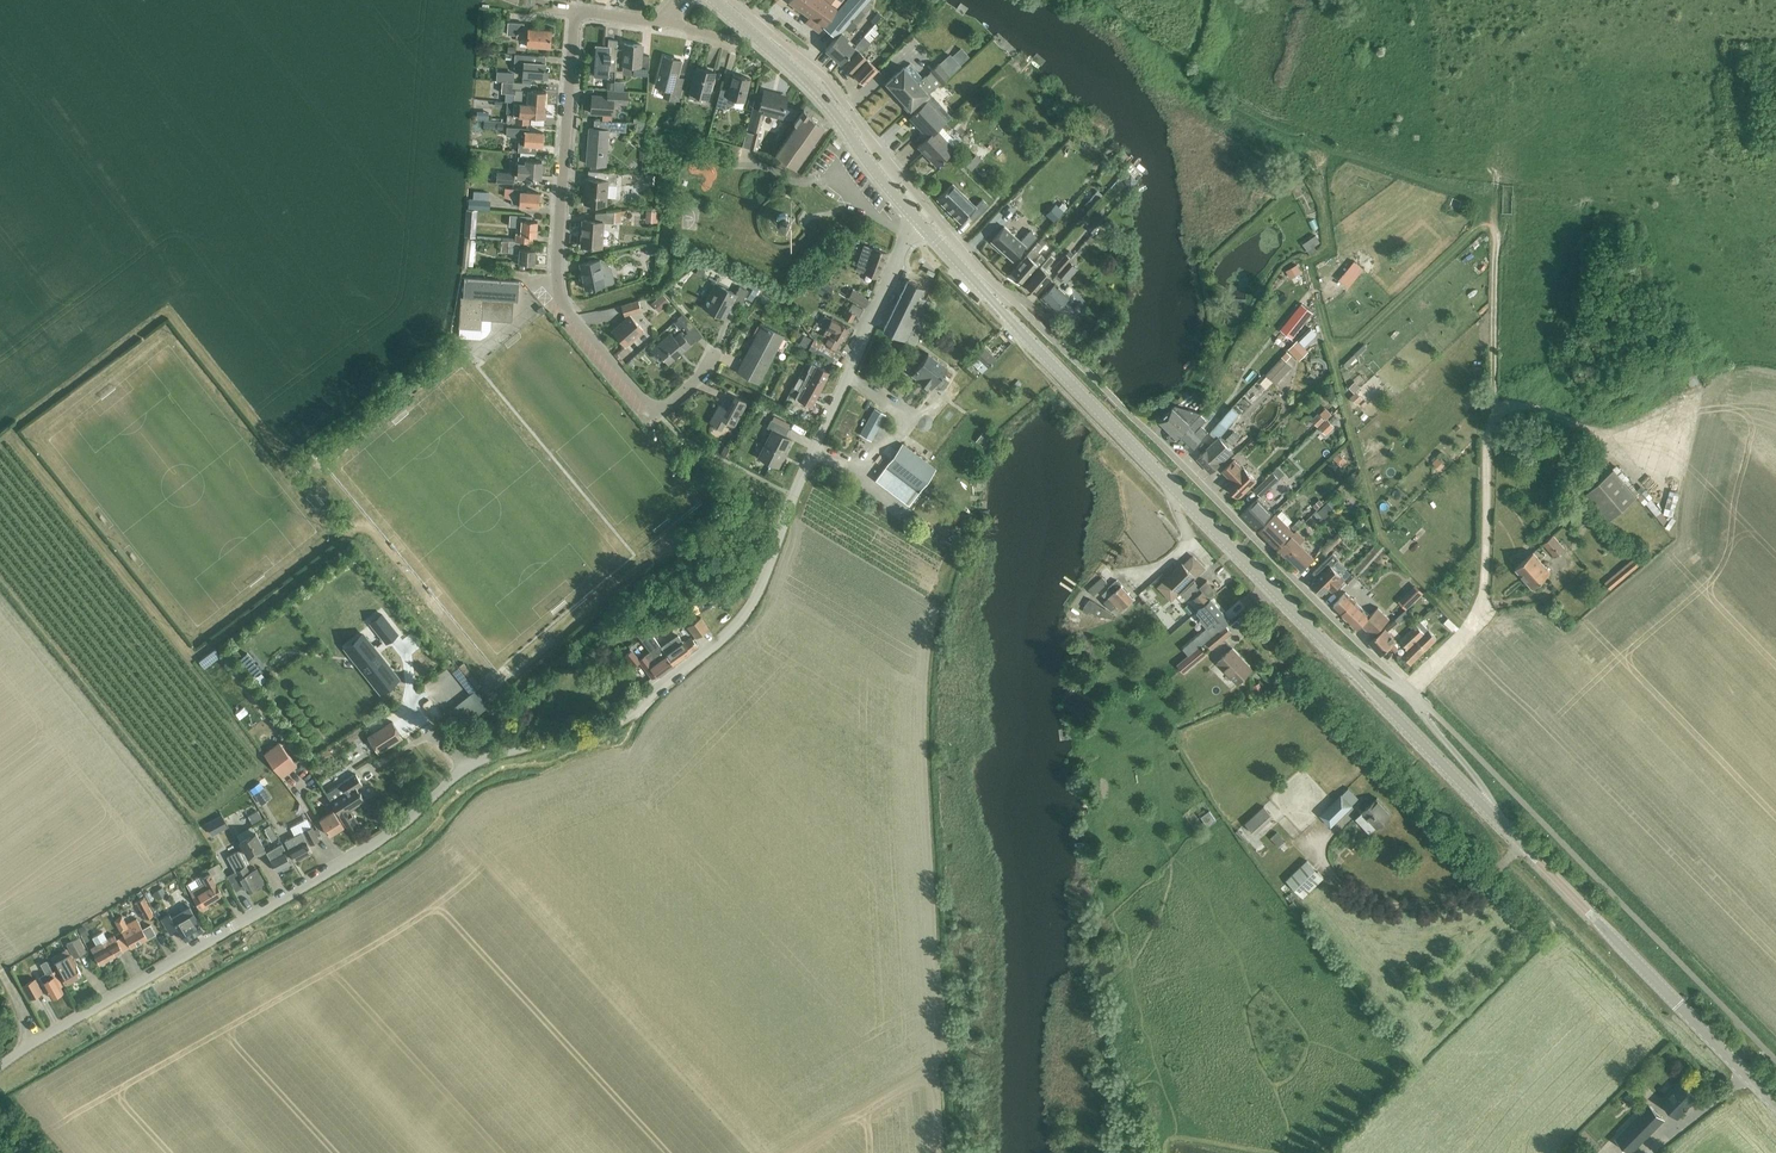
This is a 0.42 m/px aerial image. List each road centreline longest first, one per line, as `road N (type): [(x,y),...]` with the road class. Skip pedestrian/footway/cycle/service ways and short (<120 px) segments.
road 1 (unclassified): [(0,1066),(367,847),(475,761),(611,726),(640,707),(747,612),(775,552)]
road 2 (residential): [(1006,294),(1407,688)]
road 3 (residential): [(717,347),(673,404),(658,411),(565,312),(556,289),(575,10)]
road 4 (secondary): [(1337,656),(986,295)]
road 5 (secondary): [(1775,1105),(1488,810)]
road 6 (residential): [(775,552),(922,224)]
road 7 (secondary): [(922,224),(828,107),(715,0)]
road 8 (track): [(1490,423),(1495,185)]
road 9 (secondary): [(1488,810),(1337,656)]
road 10 (residential): [(1488,810),(1482,784),(1404,692)]

